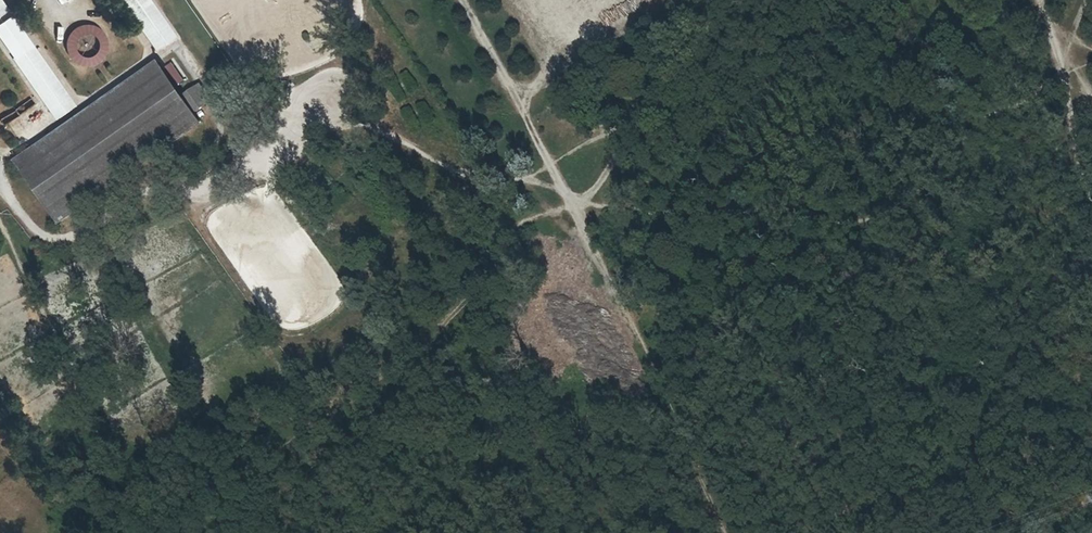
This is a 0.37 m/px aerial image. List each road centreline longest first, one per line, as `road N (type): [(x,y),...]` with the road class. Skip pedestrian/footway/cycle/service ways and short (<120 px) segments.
road 1 (track): [(1091,180),(1058,39),(1040,0)]
road 2 (track): [(648,0),(517,100)]

